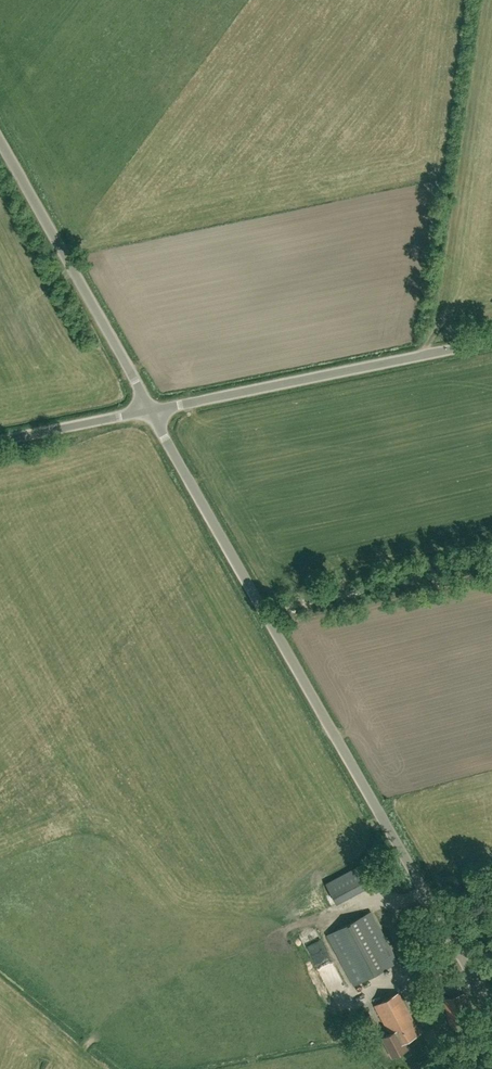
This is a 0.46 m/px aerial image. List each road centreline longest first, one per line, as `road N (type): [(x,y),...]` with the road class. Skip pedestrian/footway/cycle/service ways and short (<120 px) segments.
road 1 (unclassified): [(491,1020),(460,949),(152,410)]
road 2 (unclassified): [(152,410),(491,335)]
road 3 (unclassified): [(152,410),(0,138)]
road 4 (unclassified): [(0,441),(152,410)]

